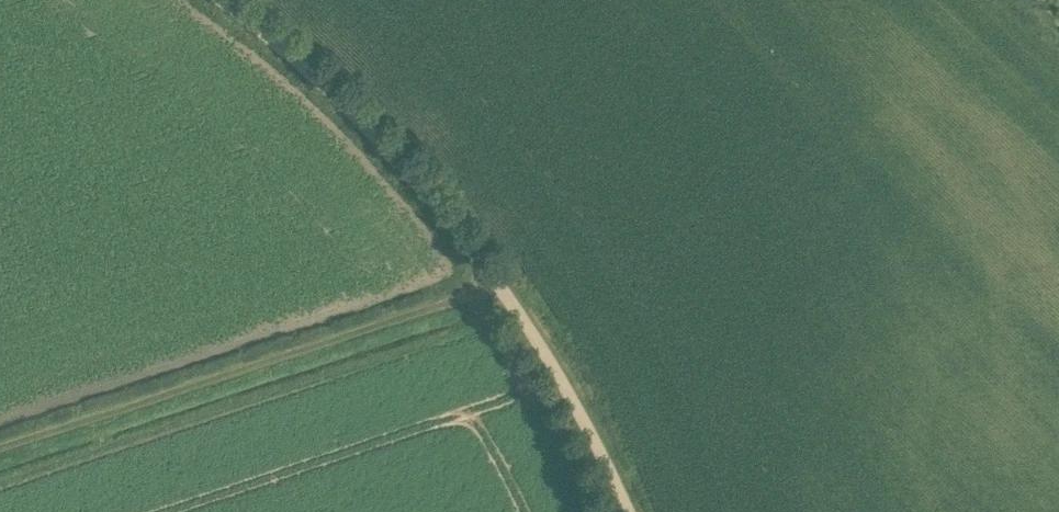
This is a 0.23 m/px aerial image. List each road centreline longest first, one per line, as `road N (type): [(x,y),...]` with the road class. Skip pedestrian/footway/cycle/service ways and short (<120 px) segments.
road 1 (unclassified): [(631,511),(533,331),(448,213),(365,122),(220,0)]
road 2 (track): [(0,451),(501,287)]

